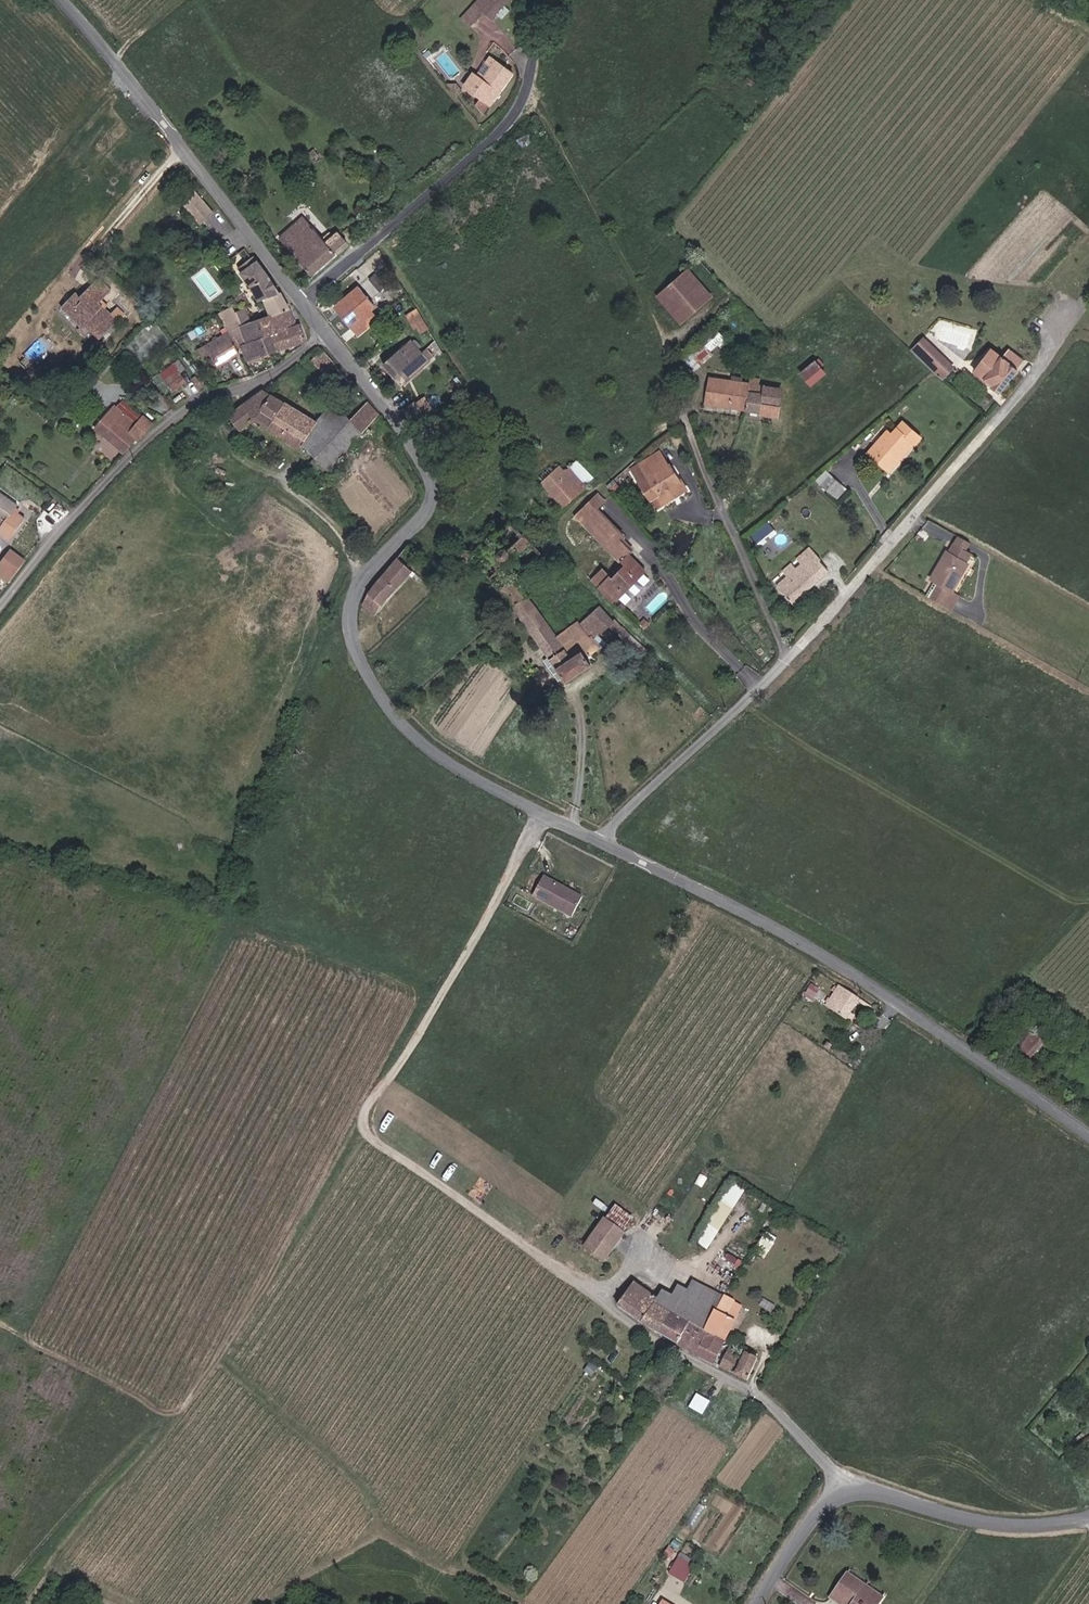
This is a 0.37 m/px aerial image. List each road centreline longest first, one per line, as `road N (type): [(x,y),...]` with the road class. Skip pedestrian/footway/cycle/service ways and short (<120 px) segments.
road 1 (unclassified): [(839,1496),(829,1466),(756,1394),(591,1291),(368,1130),(361,1116),(400,1071),(549,815)]
road 2 (unclassified): [(549,815),(420,742),(383,701),(358,655),(365,581),(431,505),(430,487),(412,449),(325,331)]
road 3 (track): [(31,1603),(184,1403),(361,1116)]
road 4 (unclassified): [(1088,1136),(883,987),(601,840)]
road 5 (residential): [(791,659),(981,439),(1072,317)]
road 6 (residential): [(325,331),(270,375),(208,399),(169,425),(47,548),(0,608)]
road 7 (residential): [(302,304),(504,132),(525,99),(550,0)]
road 8 (track): [(745,704),(1061,896),(1088,899)]
road 9 (unclassified): [(302,304),(66,0)]
road 10 (track): [(528,86),(668,346),(678,397)]
road 11 (residential): [(791,659),(678,397)]
road 12 (residential): [(601,840),(791,659)]
road 13 (unclassified): [(839,1496),(859,1487),(992,1522),(1088,1517)]
road 14 (track): [(0,1322),(180,1409)]
road 15 (unclassified): [(757,1603),(796,1540),(839,1496)]

